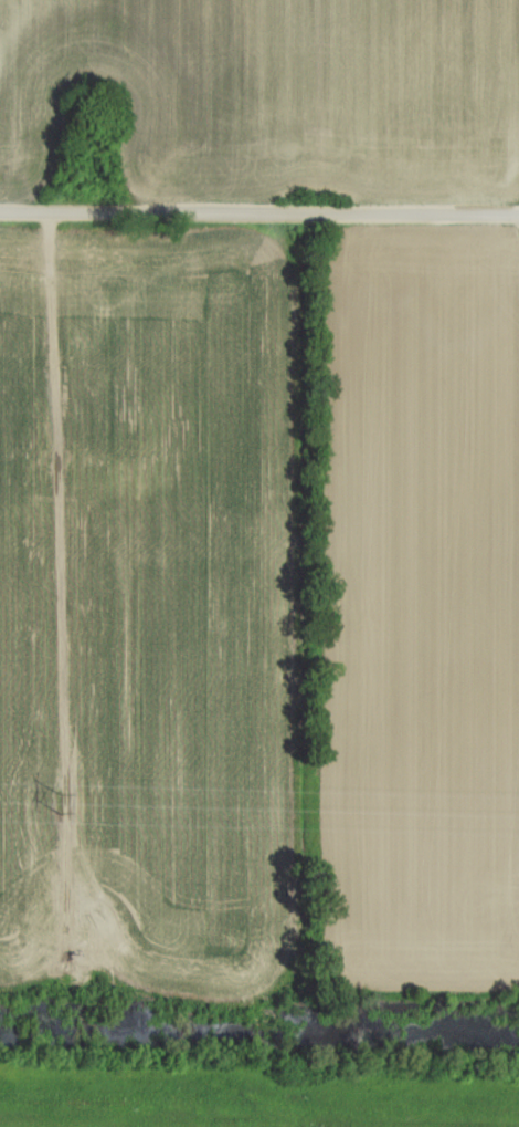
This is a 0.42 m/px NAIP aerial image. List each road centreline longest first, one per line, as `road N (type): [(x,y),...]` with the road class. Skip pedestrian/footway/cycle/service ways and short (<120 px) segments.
road 1 (track): [(51,212),(72,895),(61,977)]
road 2 (tertiary): [(518,216),(0,212)]
road 3 (track): [(0,1077),(173,1079),(303,1126)]

